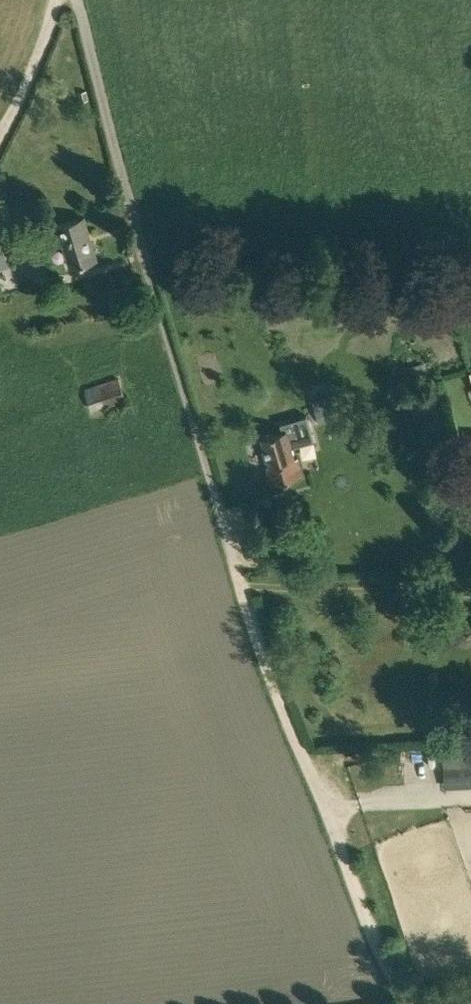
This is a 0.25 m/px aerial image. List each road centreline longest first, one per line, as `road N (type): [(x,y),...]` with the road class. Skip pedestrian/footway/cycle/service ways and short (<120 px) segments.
road 1 (unclassified): [(242,597),(78,0)]
road 2 (track): [(404,999),(242,597)]
road 3 (unclassified): [(0,134),(61,0)]

